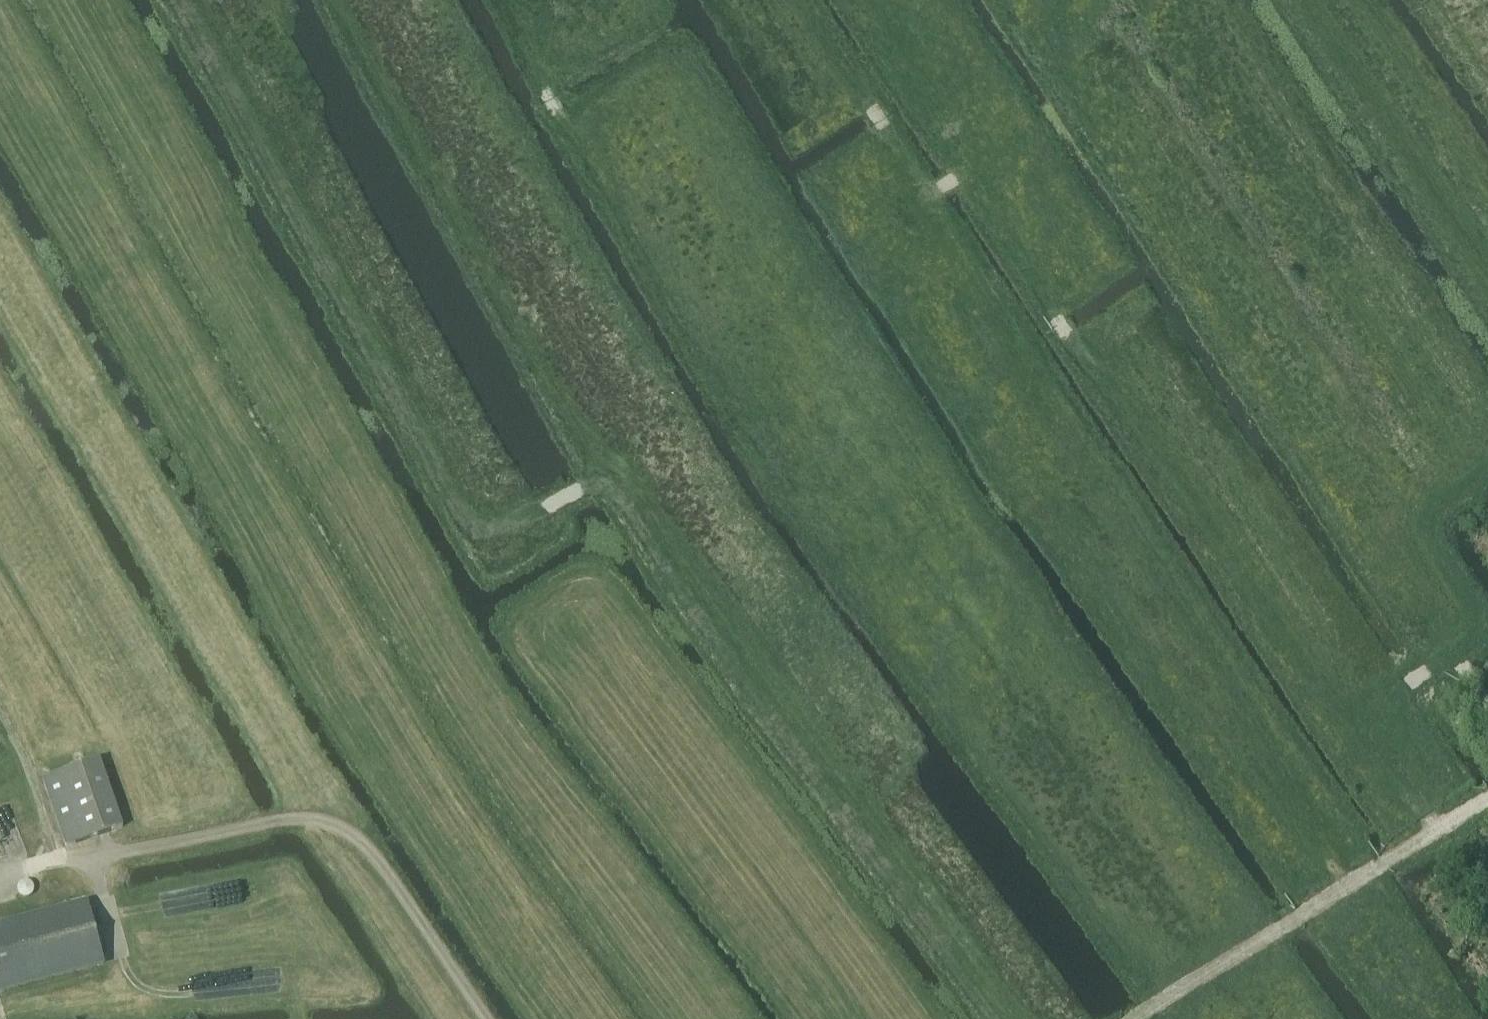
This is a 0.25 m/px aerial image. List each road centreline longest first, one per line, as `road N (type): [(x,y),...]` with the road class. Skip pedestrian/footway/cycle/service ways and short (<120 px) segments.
road 1 (track): [(1487,802),(1239,959)]
road 2 (track): [(57,862),(21,749),(0,712)]

